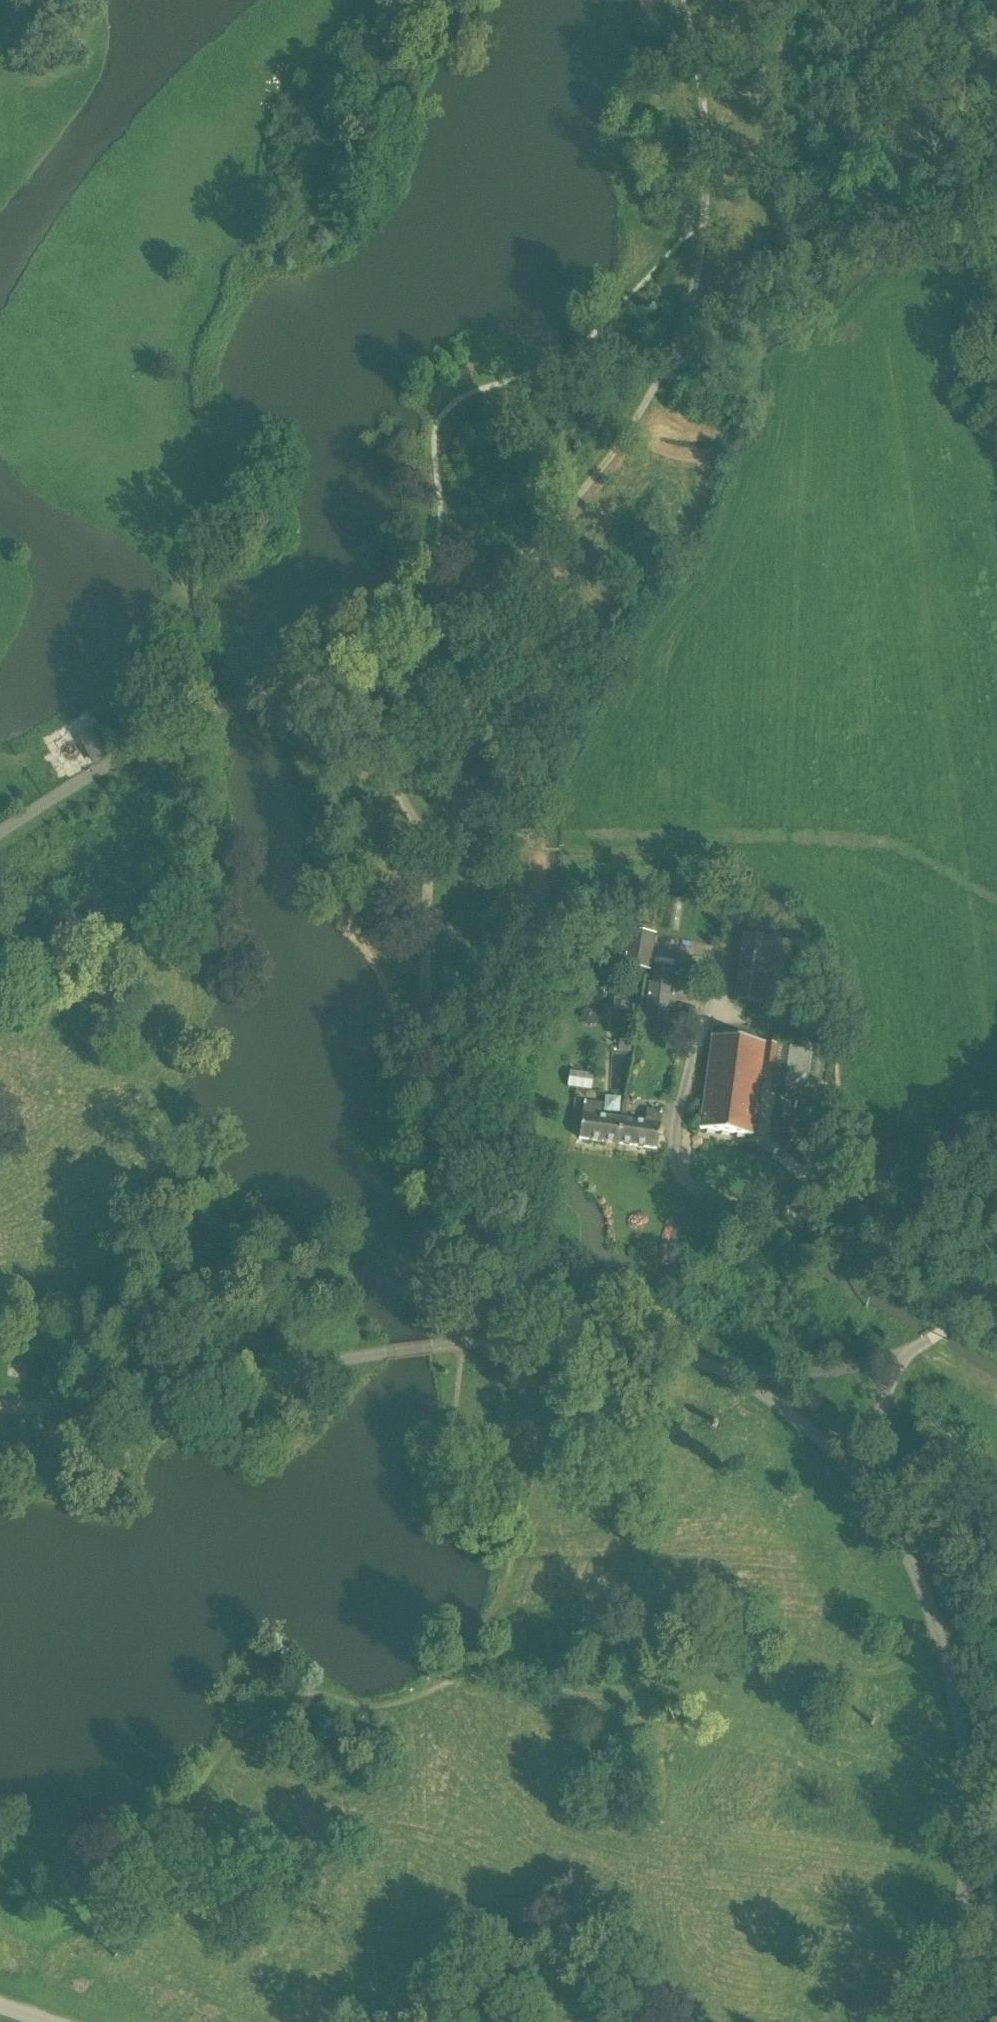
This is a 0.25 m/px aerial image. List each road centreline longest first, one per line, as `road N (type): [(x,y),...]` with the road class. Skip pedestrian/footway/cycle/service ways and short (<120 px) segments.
road 1 (track): [(0,838),(211,710),(317,682),(511,567),(586,485),(647,400),(694,292),(705,129),(683,0)]
road 2 (track): [(511,567),(471,670),(426,843),(426,1042),(443,1108),(503,1219),(543,1276),(607,1335)]
road 3 (track): [(317,682),(378,761),(426,843)]

